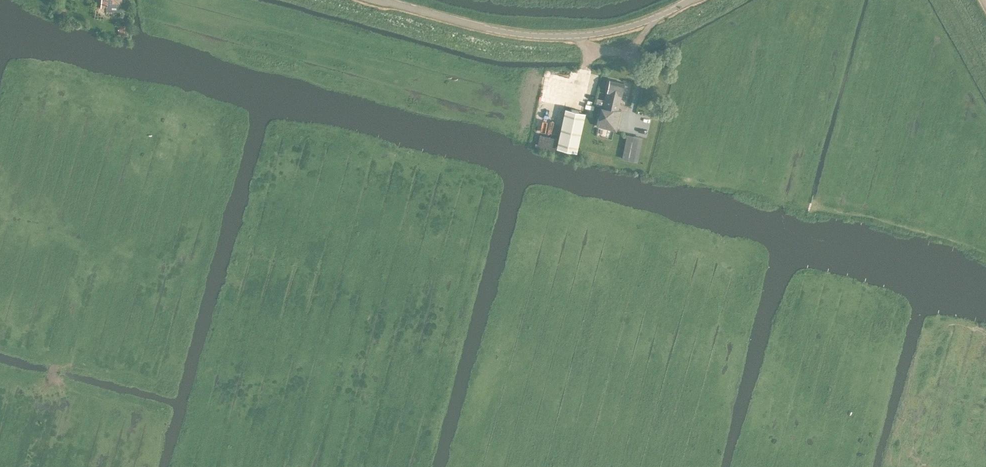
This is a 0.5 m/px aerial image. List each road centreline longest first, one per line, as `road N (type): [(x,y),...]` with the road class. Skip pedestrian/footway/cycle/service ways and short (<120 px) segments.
road 1 (unclassified): [(690,0),(619,29),(559,35),(489,28),(383,0)]

